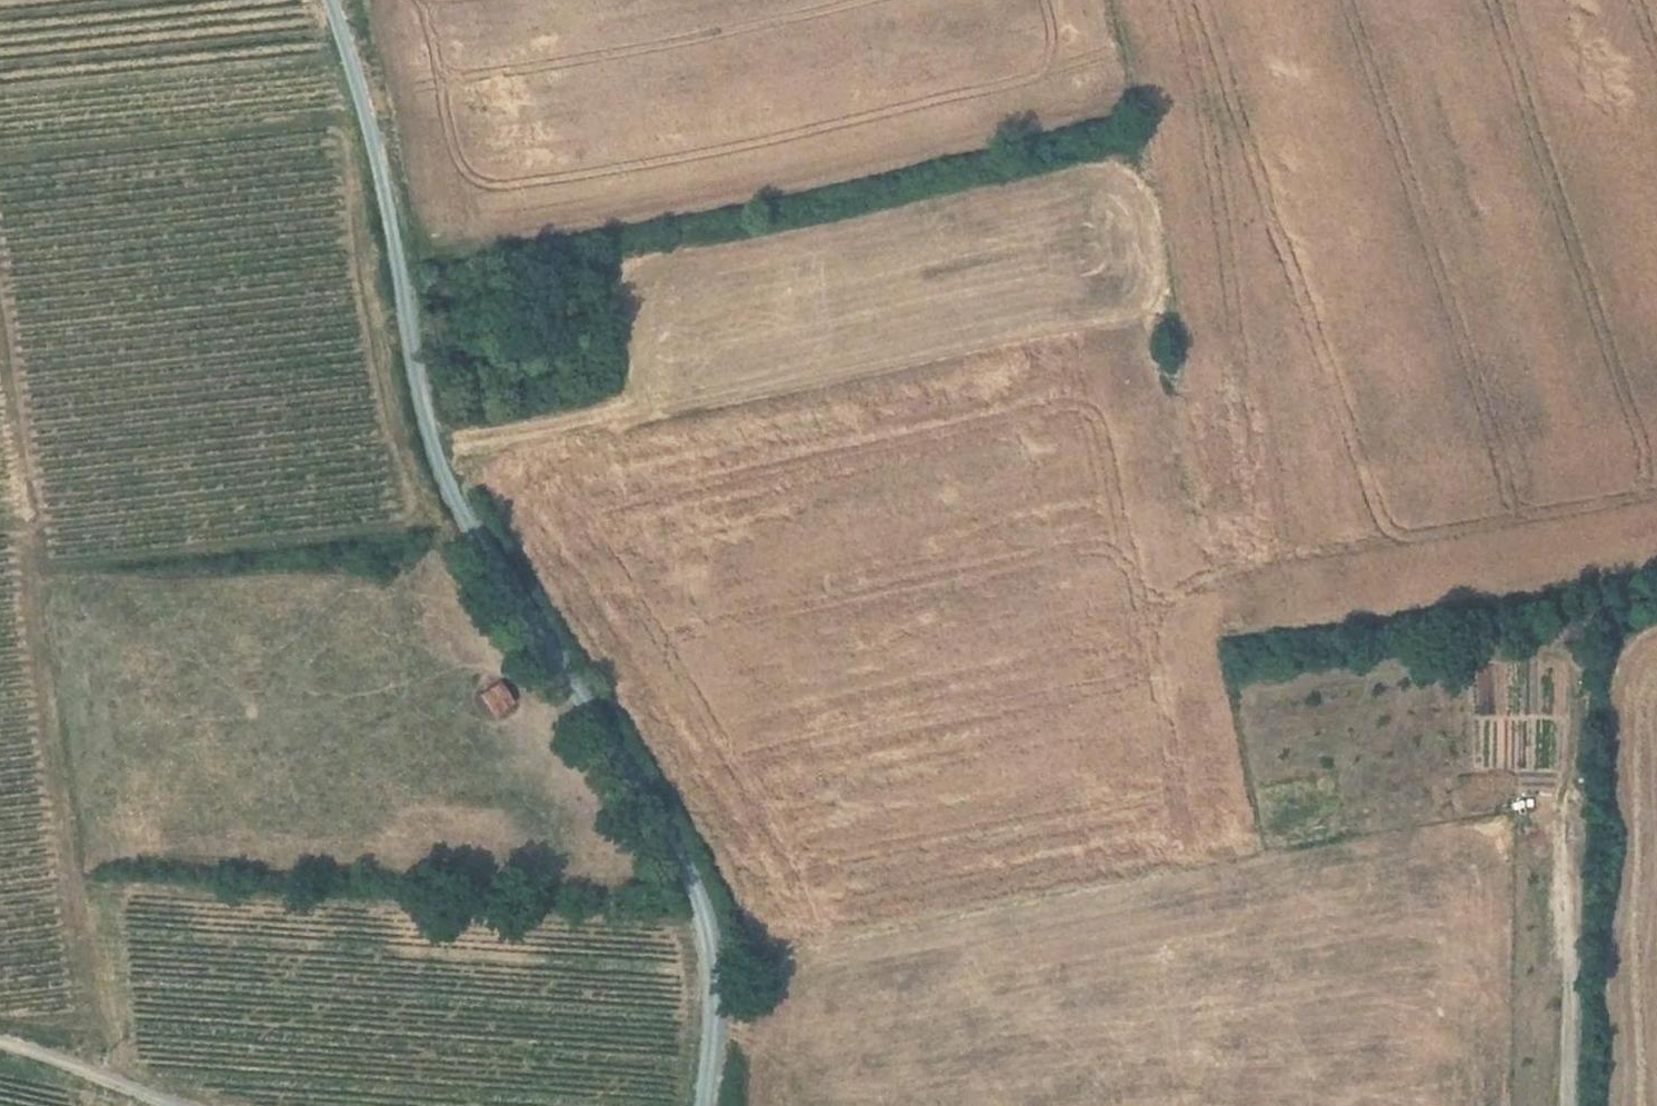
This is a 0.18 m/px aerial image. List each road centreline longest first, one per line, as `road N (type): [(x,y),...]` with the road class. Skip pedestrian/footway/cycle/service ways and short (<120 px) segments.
road 1 (track): [(703,1105),(715,1016),(700,909),(645,798),(465,521),(432,437),(389,194),(333,0)]
road 2 (unclassified): [(0,1044),(188,1105)]

